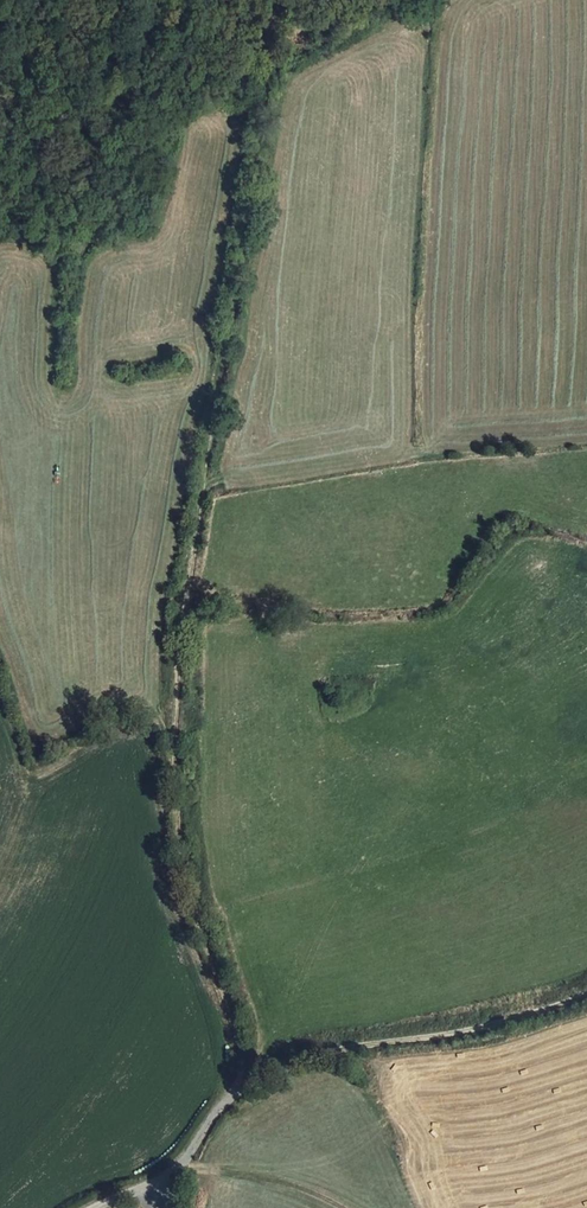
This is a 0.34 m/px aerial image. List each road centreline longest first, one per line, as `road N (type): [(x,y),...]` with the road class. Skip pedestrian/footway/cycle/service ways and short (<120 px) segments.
road 1 (track): [(232,1095),(237,1033),(189,881),(175,717),(178,639),(239,278),(274,0)]
road 2 (track): [(232,1095),(324,1053),(478,1032),(586,995)]
road 3 (track): [(232,1095),(180,1168),(155,1185)]

